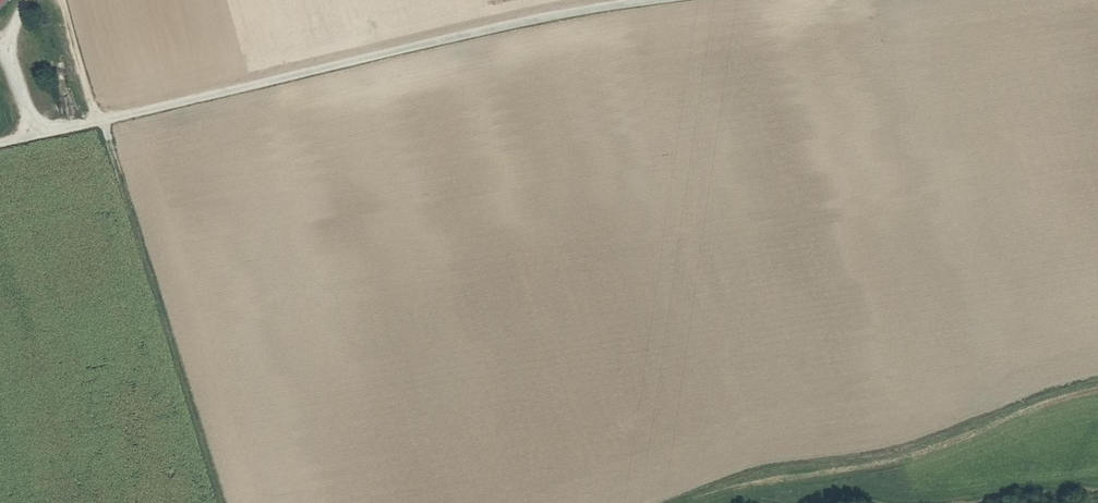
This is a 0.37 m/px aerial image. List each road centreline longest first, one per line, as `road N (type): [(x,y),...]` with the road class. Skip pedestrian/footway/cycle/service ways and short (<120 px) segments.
road 1 (track): [(613,0),(0,145)]
road 2 (track): [(224,502),(67,0)]
road 3 (track): [(661,502),(761,465),(907,445),(1097,376)]

